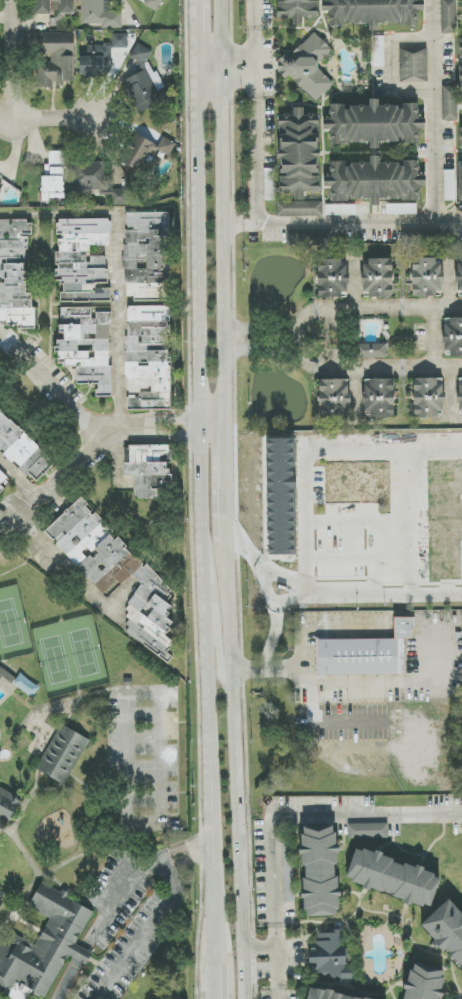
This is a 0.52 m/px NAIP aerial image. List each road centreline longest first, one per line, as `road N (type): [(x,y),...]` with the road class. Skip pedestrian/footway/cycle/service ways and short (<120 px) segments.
road 1 (secondary): [(202,435),(216,962)]
road 2 (secondary): [(245,998),(229,546)]
road 3 (secondary): [(200,82),(202,435)]
road 4 (secondary): [(227,434),(224,83)]
road 5 (residential): [(461,306),(328,307),(300,334),(305,353),(326,364),(461,365)]
road 6 (residential): [(133,583),(109,613),(10,525),(97,435)]
road 7 (residential): [(118,210),(127,439)]
road 8 (residential): [(97,435),(0,337)]
road 9 (residential): [(227,434),(97,435)]
road 10 (residential): [(14,124),(15,0)]

